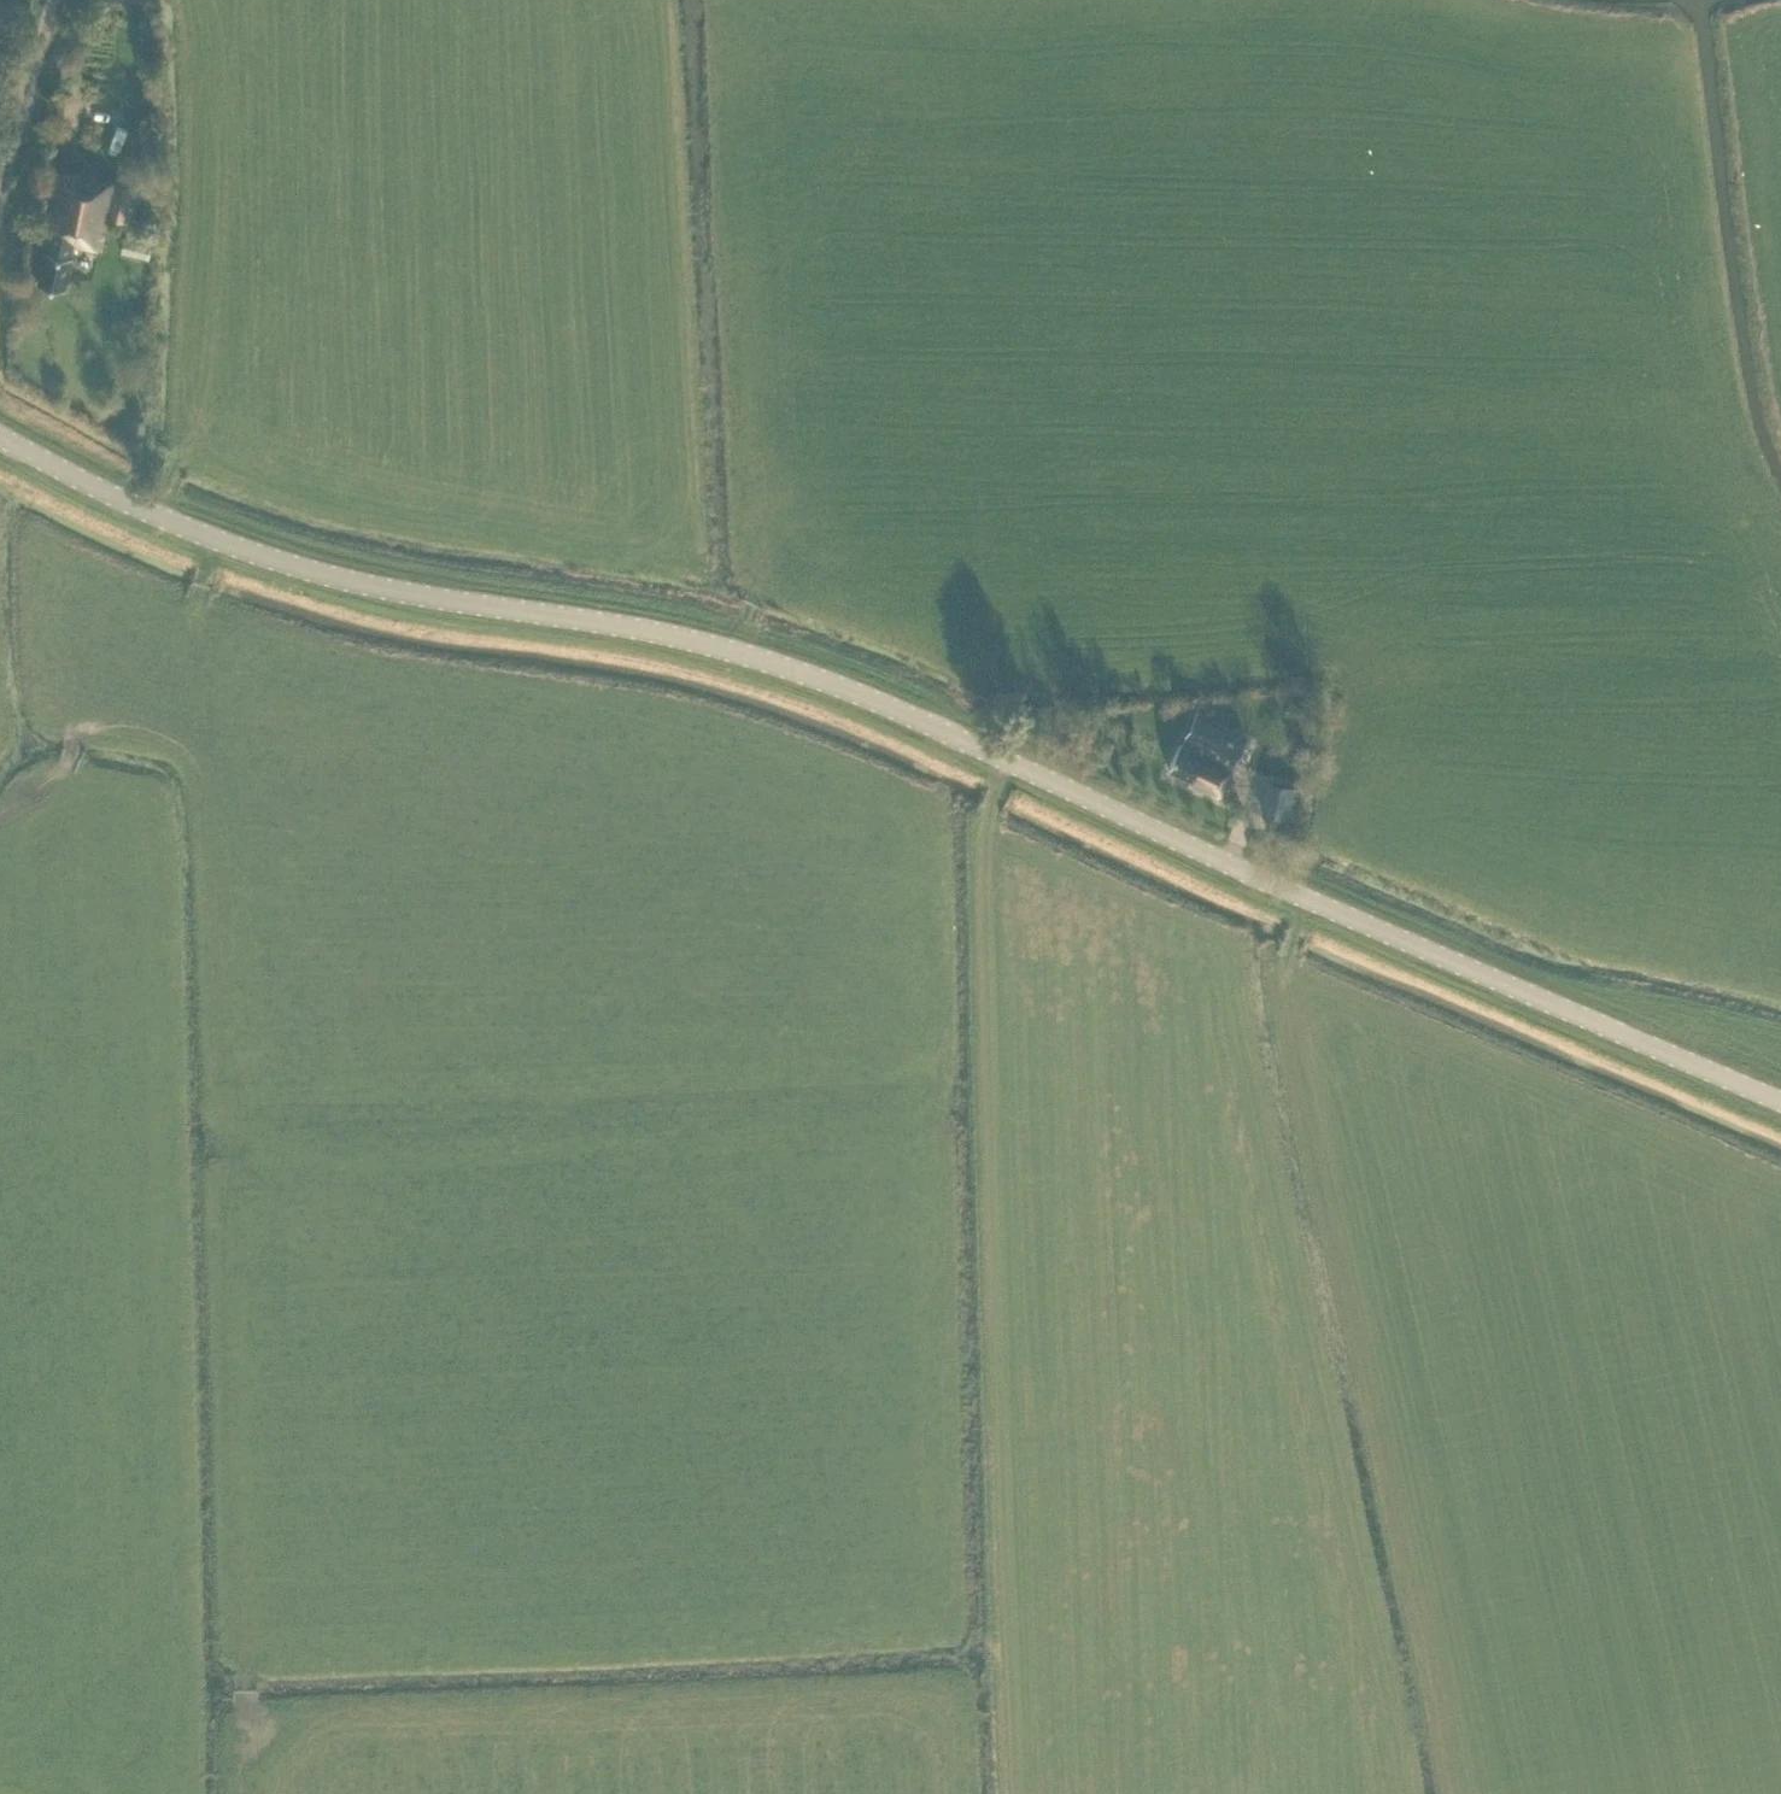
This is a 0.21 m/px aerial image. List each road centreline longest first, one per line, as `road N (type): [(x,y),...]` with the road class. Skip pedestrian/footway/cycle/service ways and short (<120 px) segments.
road 1 (tertiary): [(1780,1101),(805,672),(698,638),(374,585),(258,553),(158,513),(0,431)]
road 2 (unclassified): [(0,204),(51,0)]

